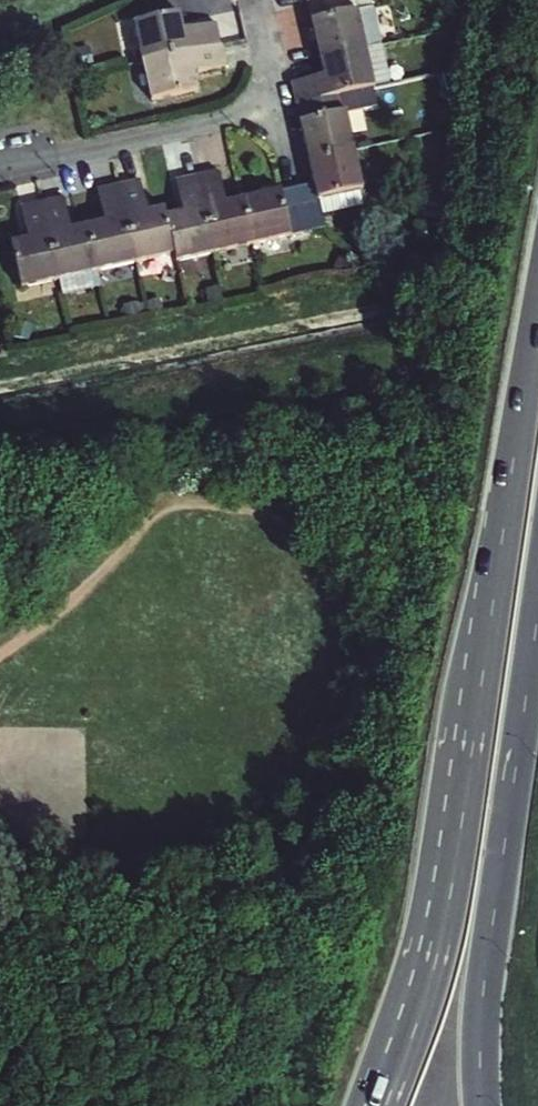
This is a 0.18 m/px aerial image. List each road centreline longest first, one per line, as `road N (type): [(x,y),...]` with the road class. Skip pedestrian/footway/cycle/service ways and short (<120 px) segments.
road 1 (trunk): [(537,288),(446,884),(373,1105)]
road 2 (trunk): [(481,1105),(484,986),(537,614)]
road 3 (residential): [(257,0),(277,105),(0,164)]

